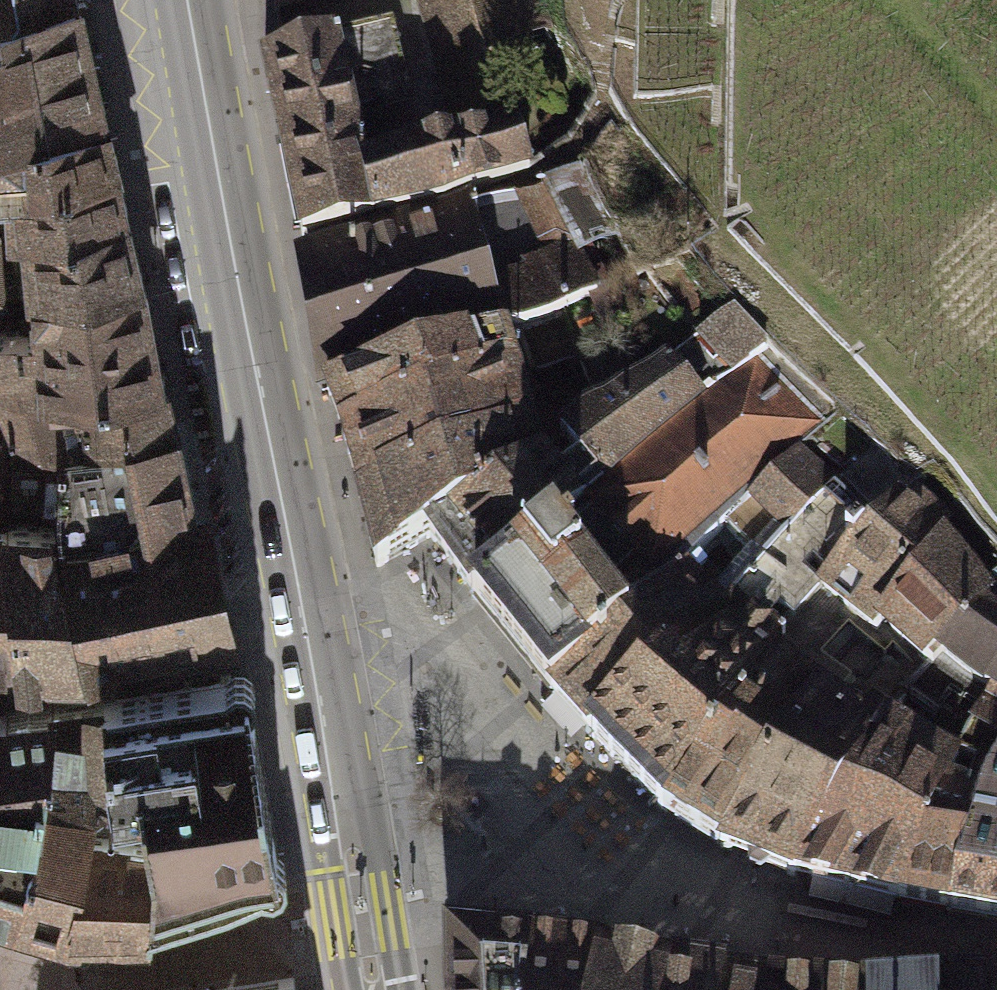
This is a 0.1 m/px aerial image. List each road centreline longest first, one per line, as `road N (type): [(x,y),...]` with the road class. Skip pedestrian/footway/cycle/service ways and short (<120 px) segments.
road 1 (primary): [(375,989),(185,0)]

